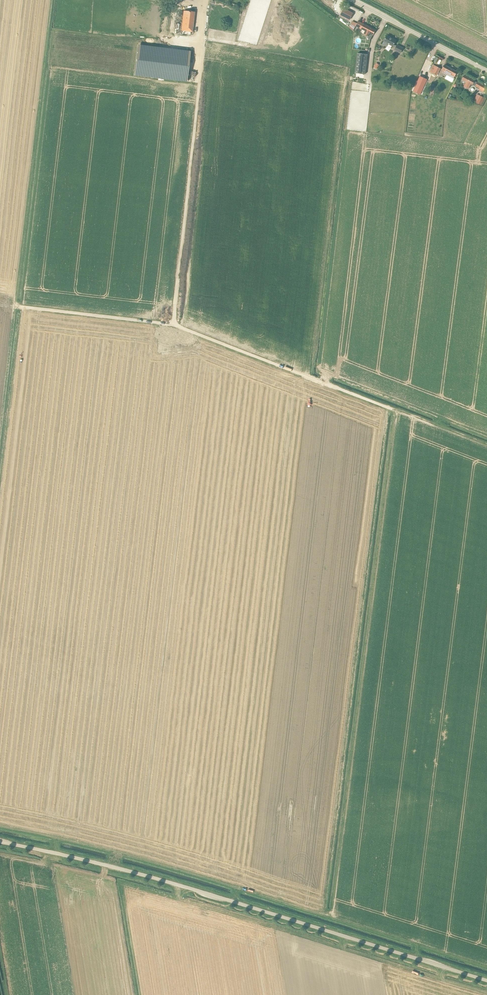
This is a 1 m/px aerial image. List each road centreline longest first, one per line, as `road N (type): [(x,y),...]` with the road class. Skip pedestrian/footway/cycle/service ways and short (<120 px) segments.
road 1 (unclassified): [(486,982),(81,860),(0,844)]
road 2 (unclassified): [(486,65),(358,0)]

